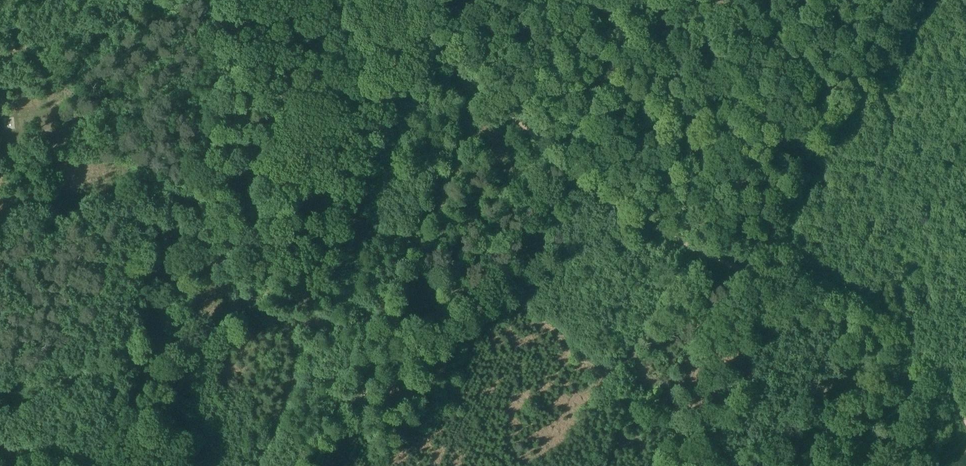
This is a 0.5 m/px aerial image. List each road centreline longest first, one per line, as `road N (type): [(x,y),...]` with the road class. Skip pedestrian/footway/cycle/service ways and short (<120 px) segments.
road 1 (track): [(149,465),(251,0)]
road 2 (track): [(871,333),(810,403),(770,465)]

